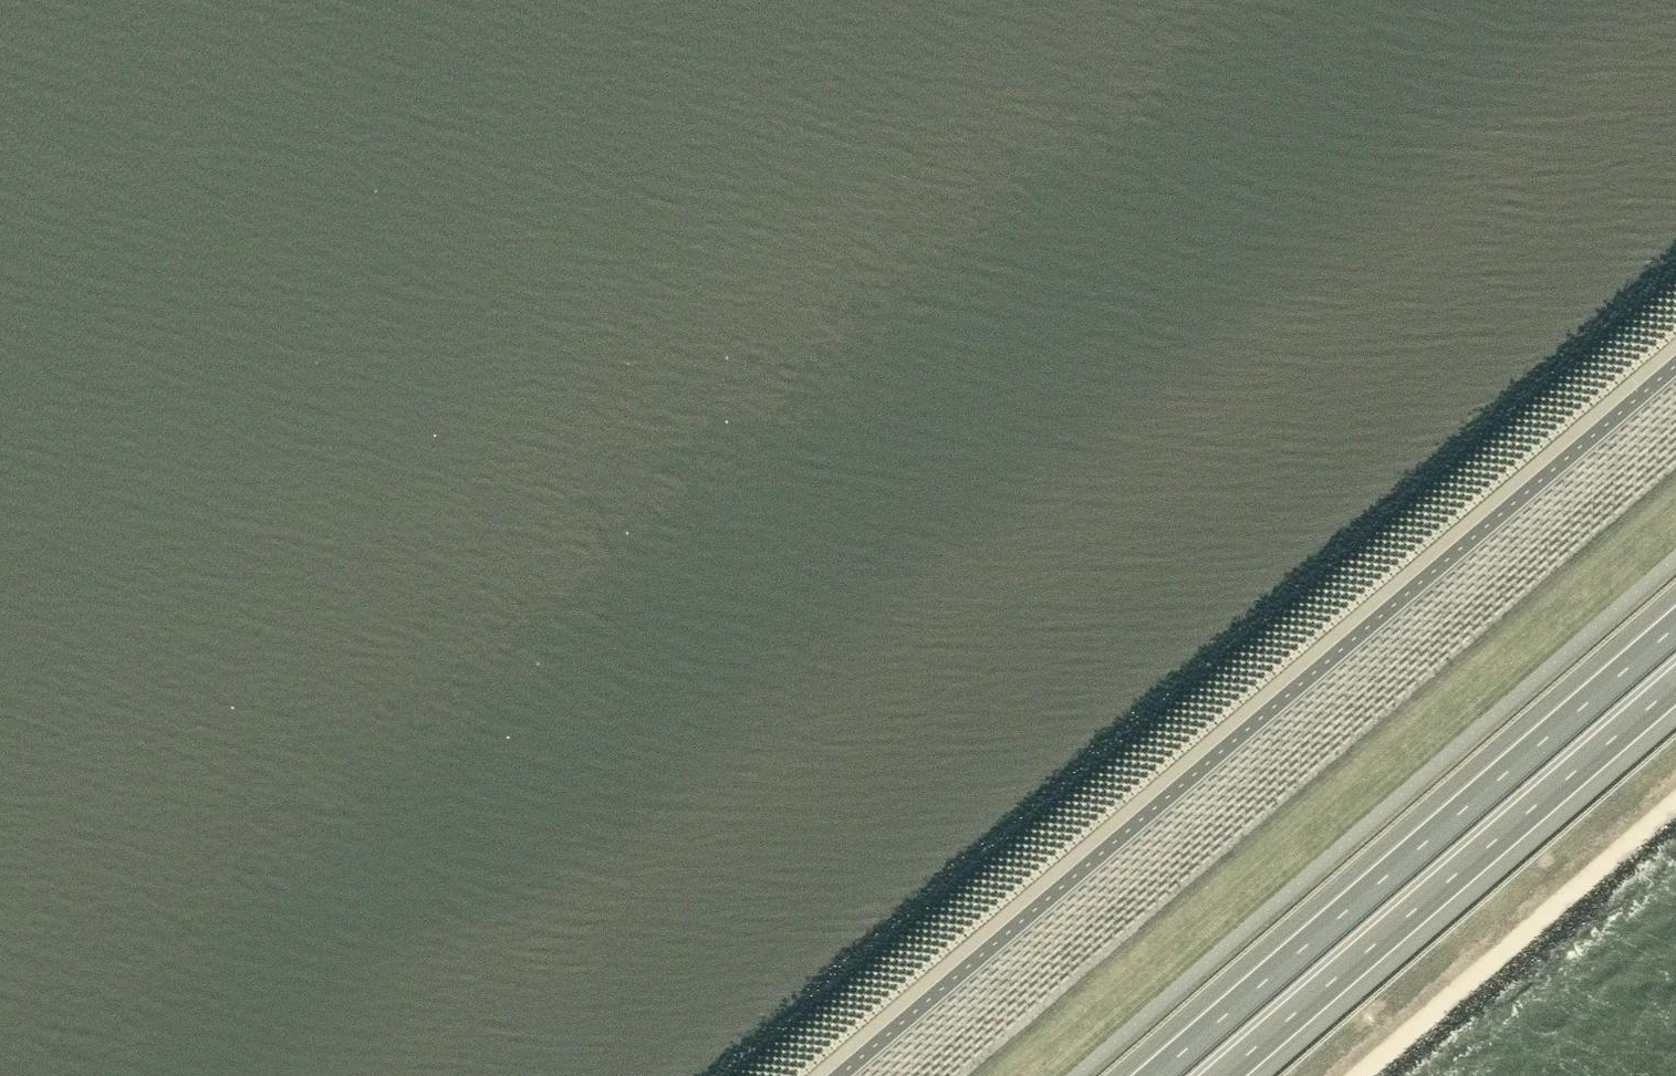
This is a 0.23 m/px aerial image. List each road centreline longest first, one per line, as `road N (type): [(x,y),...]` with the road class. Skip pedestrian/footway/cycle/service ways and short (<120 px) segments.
road 1 (motorway): [(1675,624),(1153,1075)]
road 2 (motorway): [(1227,1075),(1675,688)]

